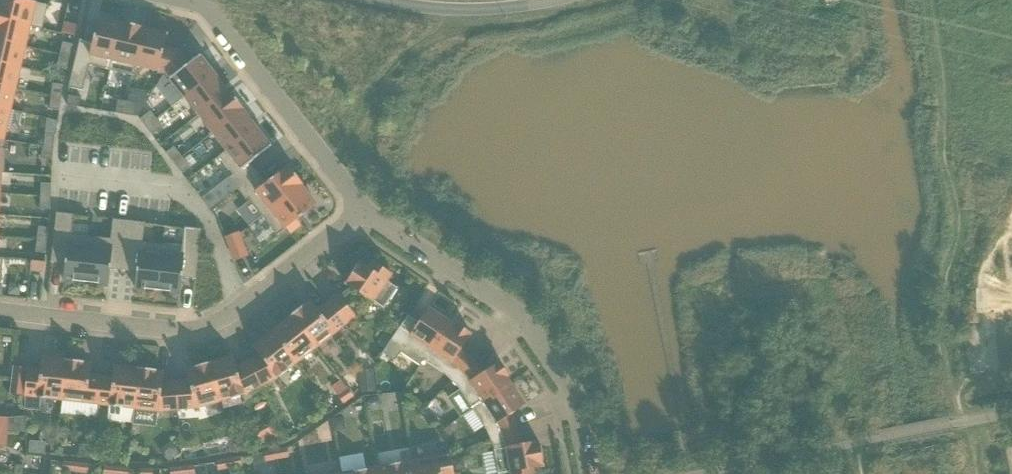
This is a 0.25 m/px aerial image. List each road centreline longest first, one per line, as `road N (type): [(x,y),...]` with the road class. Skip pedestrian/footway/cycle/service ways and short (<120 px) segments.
road 1 (residential): [(0,312),(159,334),(215,327),(363,210)]
road 2 (residential): [(588,473),(574,395),(517,316),(363,210)]
road 3 (residential): [(186,0),(209,16),(363,210)]
road 4 (tertiary): [(369,0),(454,12),(565,0)]

